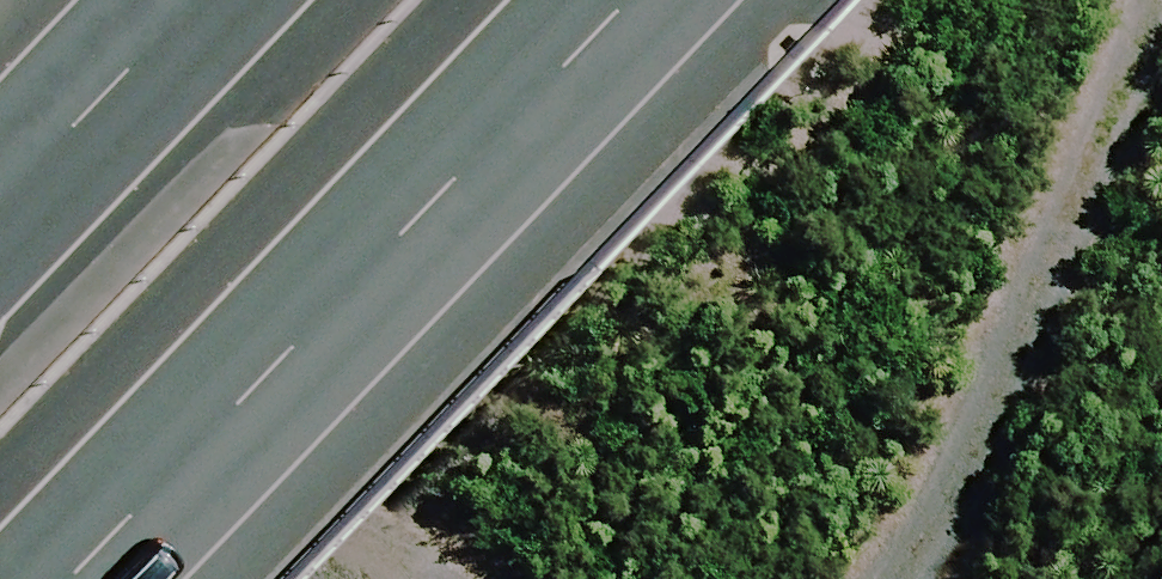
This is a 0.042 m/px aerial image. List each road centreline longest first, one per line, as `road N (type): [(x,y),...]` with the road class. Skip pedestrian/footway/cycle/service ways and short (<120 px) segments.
road 1 (motorway): [(695,0),(424,288),(122,578)]
road 2 (track): [(0,73),(306,352),(447,578)]
road 3 (track): [(892,578),(1009,433),(1070,167),(1161,3)]
road 4 (motorway): [(0,170),(167,0)]

